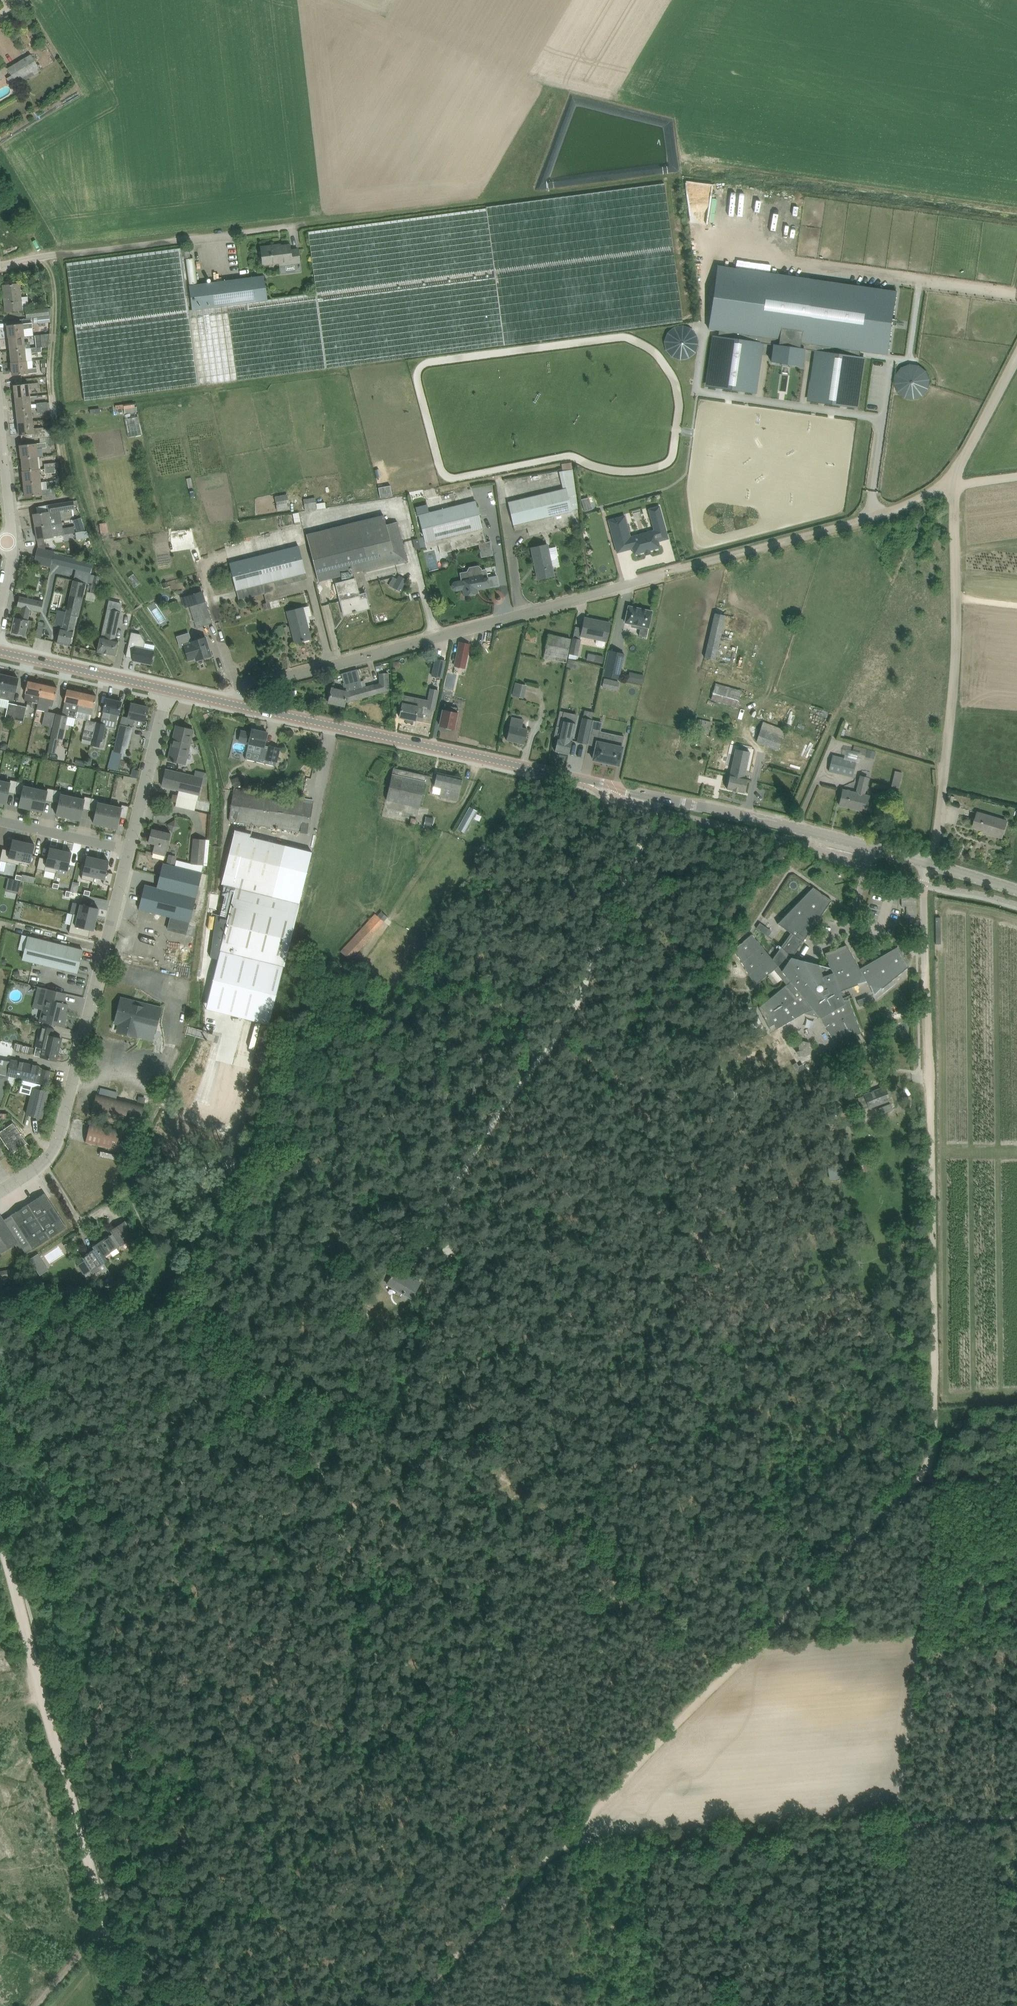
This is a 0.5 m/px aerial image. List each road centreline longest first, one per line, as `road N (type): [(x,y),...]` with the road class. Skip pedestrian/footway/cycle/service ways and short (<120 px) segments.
road 1 (tertiary): [(930,863),(241,705)]
road 2 (residential): [(0,266),(666,178)]
road 3 (track): [(932,1465),(900,1818),(913,2005)]
road 4 (track): [(132,2005),(0,1510)]
road 5 (track): [(932,1465),(586,1820)]
road 6 (track): [(926,987),(932,1465)]
road 7 (track): [(559,1850),(1016,1812)]
road 8 (unclassified): [(241,705),(245,689),(667,572)]
road 9 (track): [(464,1173),(612,936),(659,797)]
road 10 (unclassified): [(0,1193),(47,1163),(62,1137),(131,851)]
road 11 (unclassified): [(930,863),(957,657),(949,487)]
road 12 (track): [(40,257),(54,296),(53,404),(68,498),(9,508)]
road 13 (track): [(667,572),(877,516),(949,487)]
road 14 (track): [(559,1850),(416,1997)]
road 15 (tertiary): [(169,690),(0,652)]
road 16 (unclassified): [(131,851),(169,690)]
road 17 (track): [(949,487),(1016,356)]
road 18 (residential): [(0,822),(131,851)]
road 19 (residential): [(13,545),(0,415)]
road 20 (unclassified): [(930,863),(926,987)]

